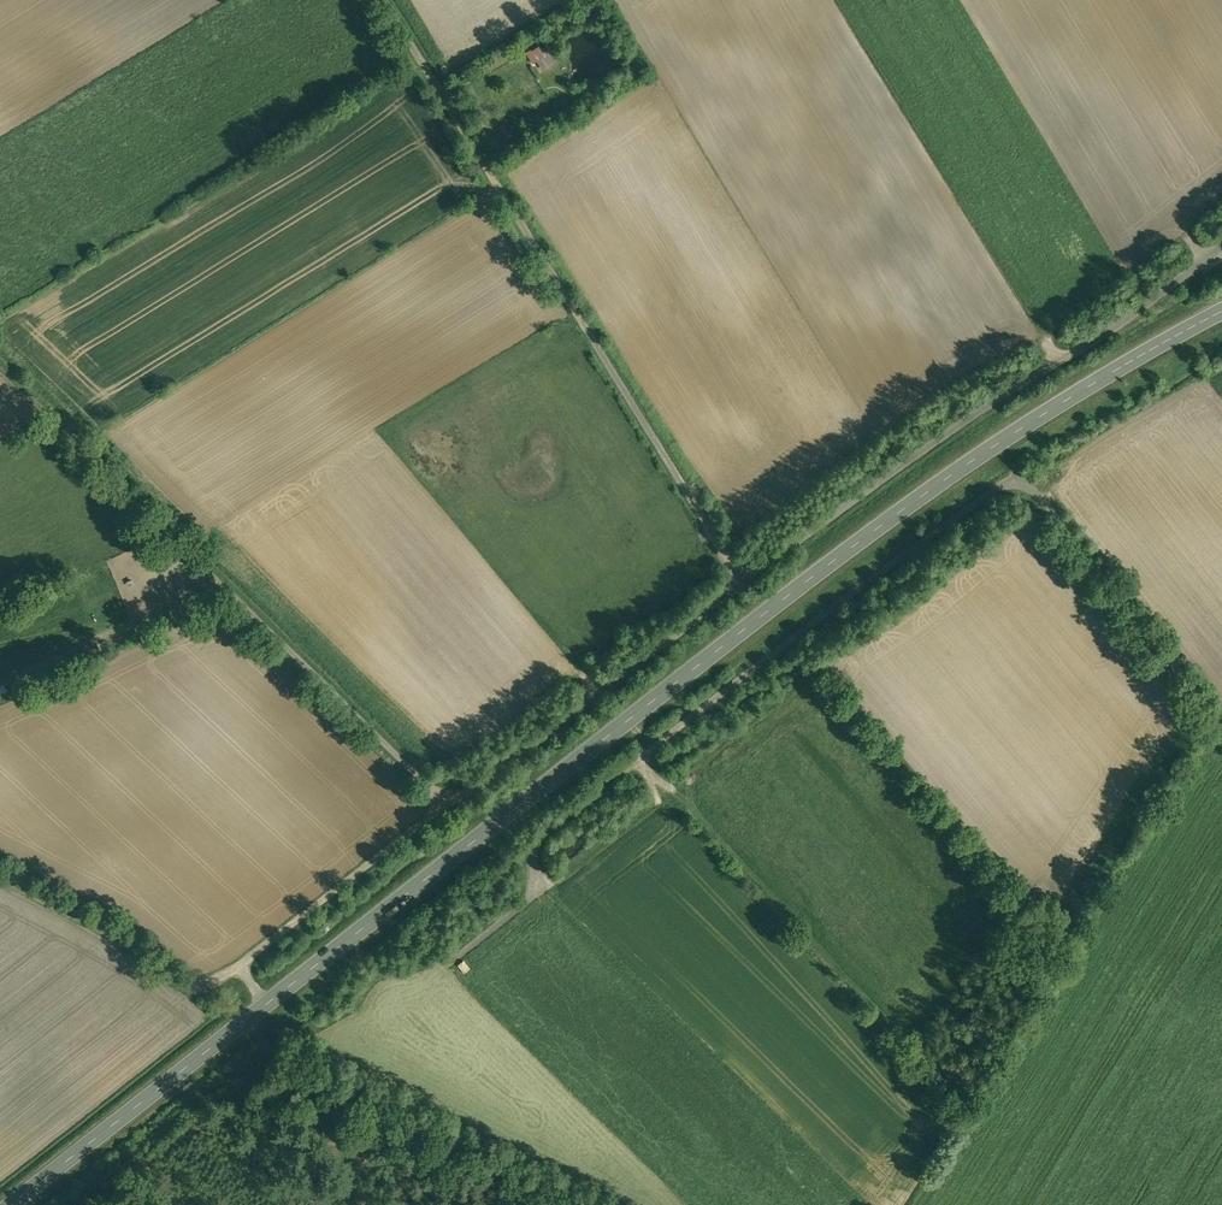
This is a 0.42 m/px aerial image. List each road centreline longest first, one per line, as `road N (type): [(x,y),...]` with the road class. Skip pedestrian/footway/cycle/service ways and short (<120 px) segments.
road 1 (primary): [(266,1004),(931,489),(1221,310)]
road 2 (unclassified): [(1221,726),(1041,498),(1025,485),(1005,485),(802,632),(540,838),(524,904),(453,962)]
road 3 (unclassified): [(744,583),(384,0)]
road 4 (unclassified): [(744,583),(601,700),(445,808),(238,969),(266,1004)]
road 5 (track): [(0,334),(97,418),(445,808)]
road 6 (unclassified): [(1221,250),(1123,327),(1058,360),(744,583)]
road 7 (primary): [(9,1204),(266,1004)]
road 8 (track): [(238,969),(193,989),(0,882)]

